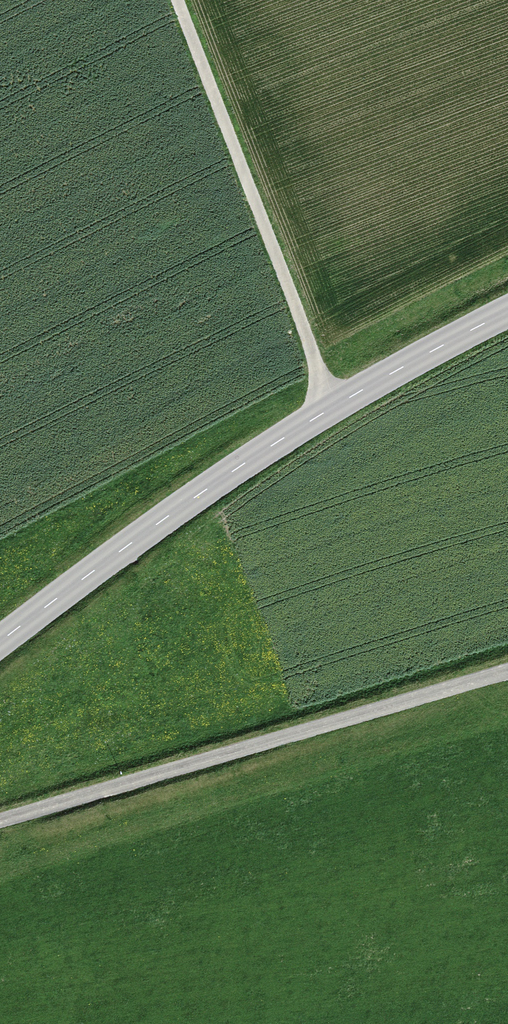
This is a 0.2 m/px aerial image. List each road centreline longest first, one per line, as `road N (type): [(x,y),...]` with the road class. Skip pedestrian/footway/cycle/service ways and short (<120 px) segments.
road 1 (secondary): [(0,640),(246,462),(507,311)]
road 2 (residential): [(0,821),(507,672)]
road 3 (track): [(331,408),(177,0)]

